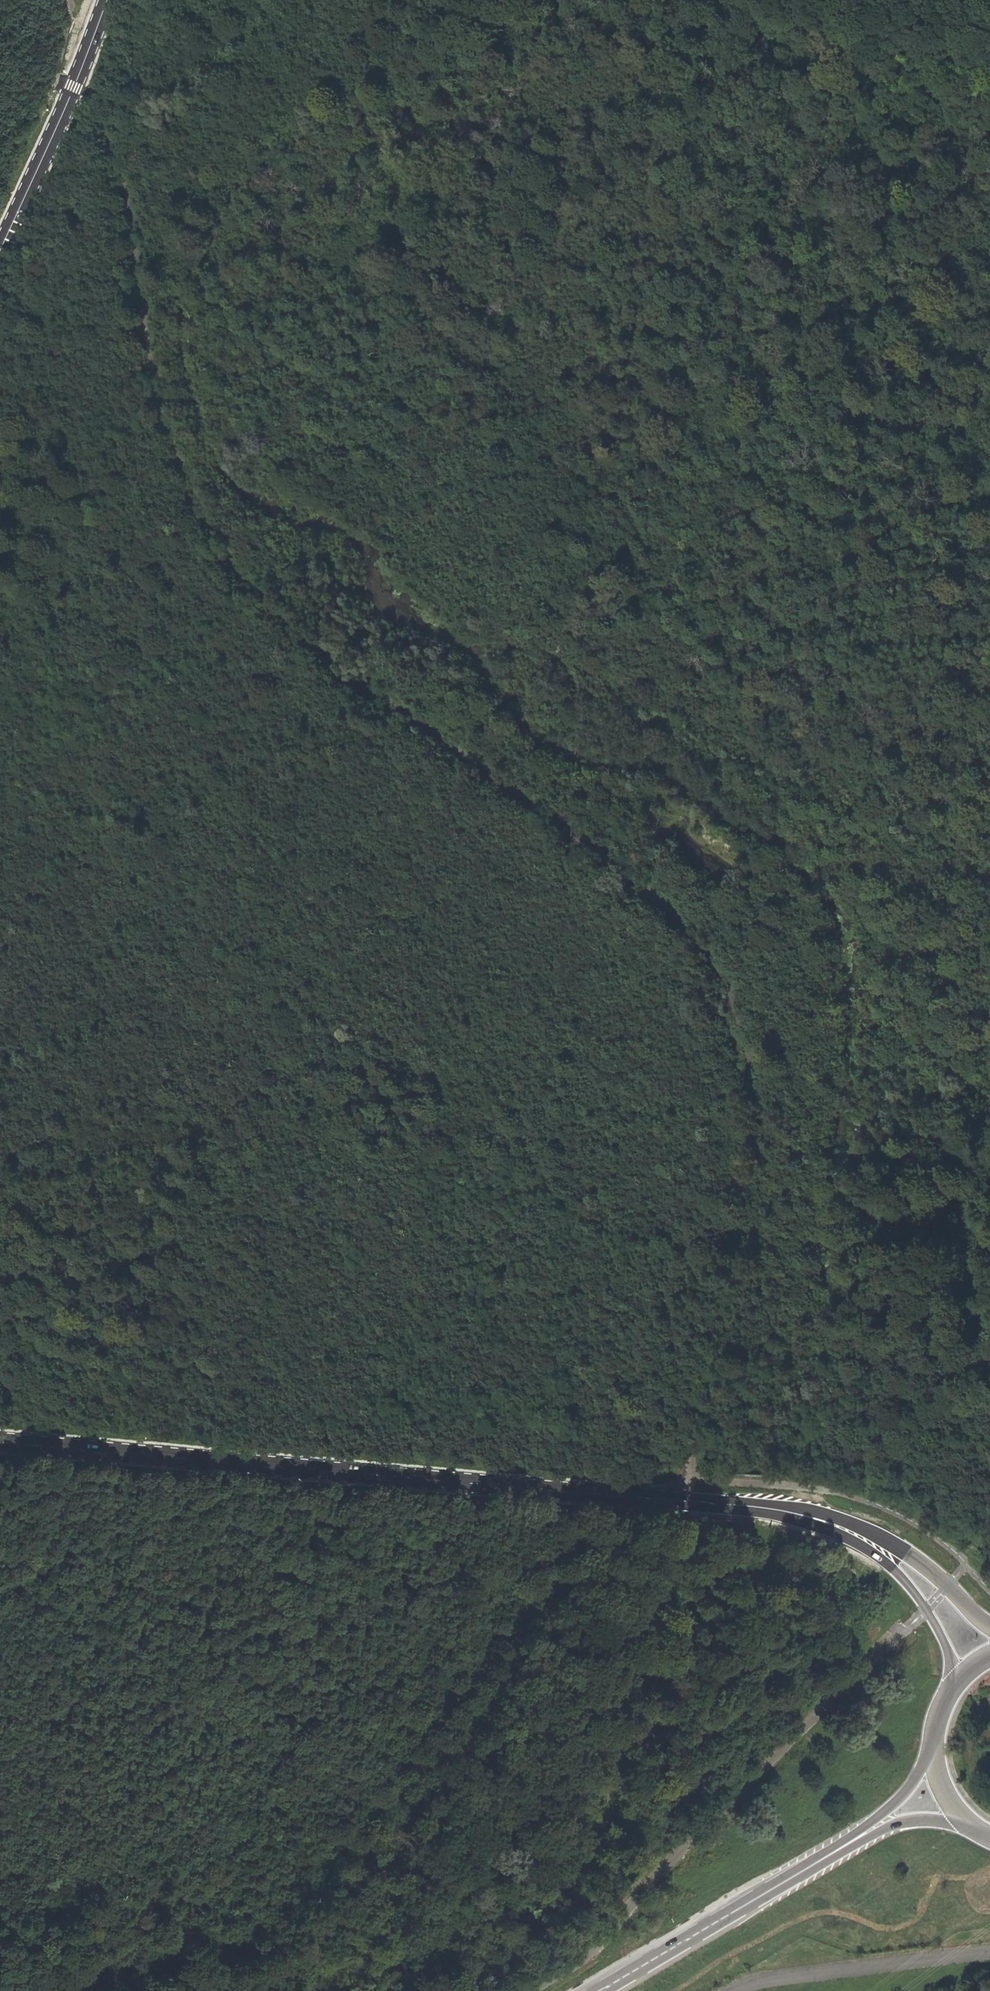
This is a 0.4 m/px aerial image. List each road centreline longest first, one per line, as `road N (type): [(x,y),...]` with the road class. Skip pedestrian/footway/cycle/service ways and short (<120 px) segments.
road 1 (secondary): [(0,1444),(763,1506),(865,1535)]
road 2 (secondary): [(860,1840),(604,1990)]
road 3 (secondary): [(103,0),(0,252)]
road 4 (secondary): [(865,1535),(941,1629),(950,1671),(943,1704)]
road 5 (secondary): [(989,1627),(912,1557),(865,1535)]

